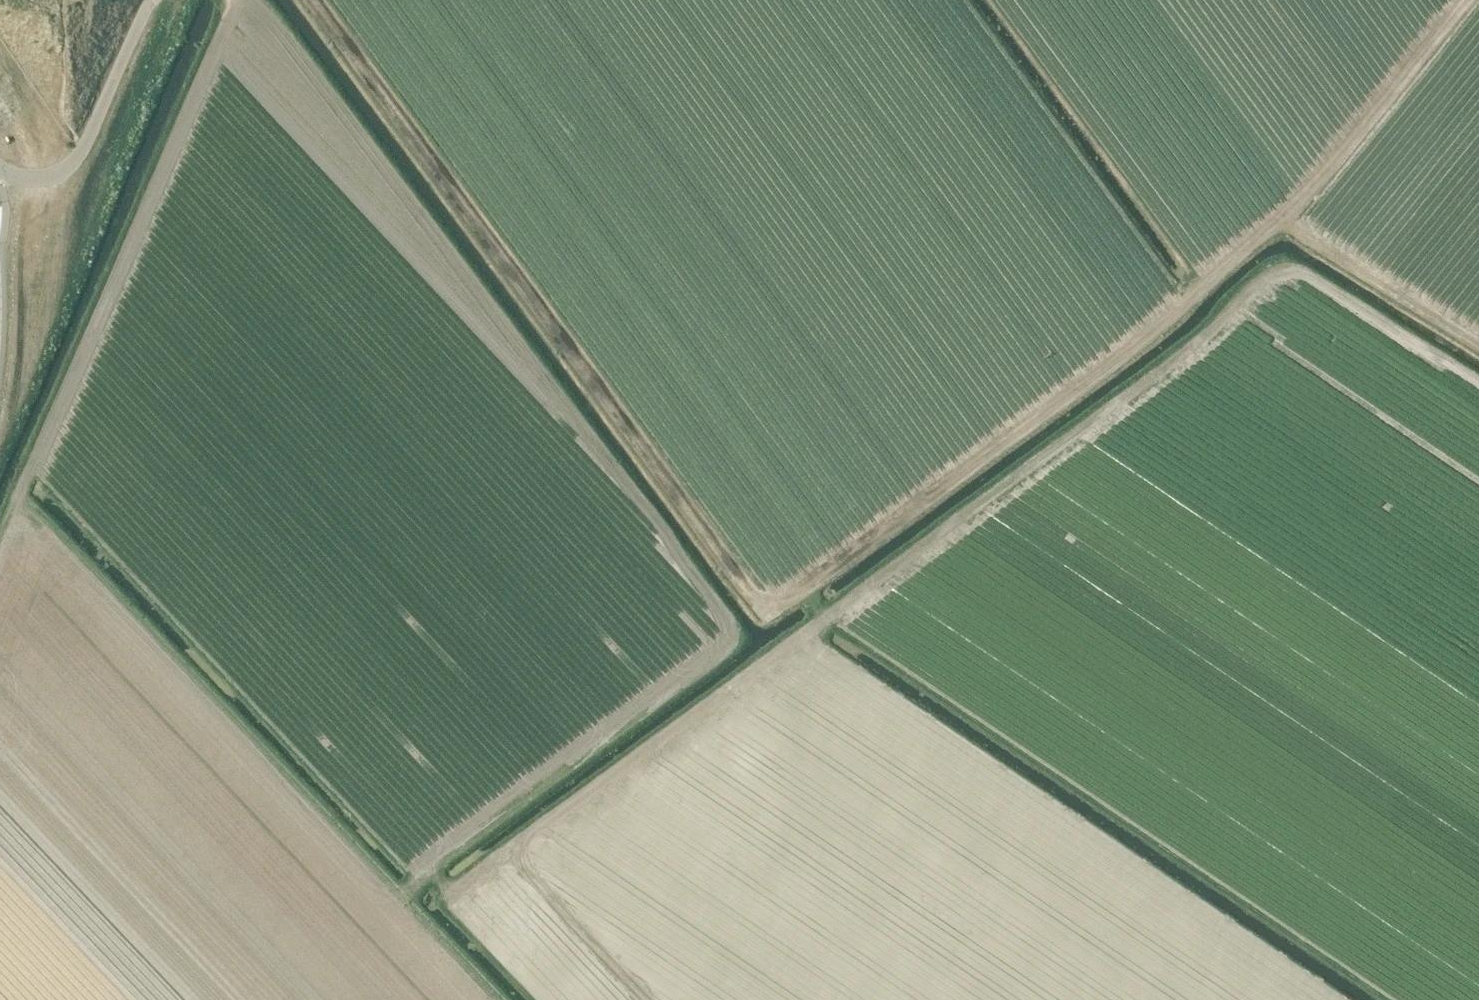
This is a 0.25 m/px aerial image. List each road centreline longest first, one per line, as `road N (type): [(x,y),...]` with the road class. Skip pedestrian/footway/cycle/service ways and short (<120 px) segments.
road 1 (track): [(1461,0),(1288,214)]

